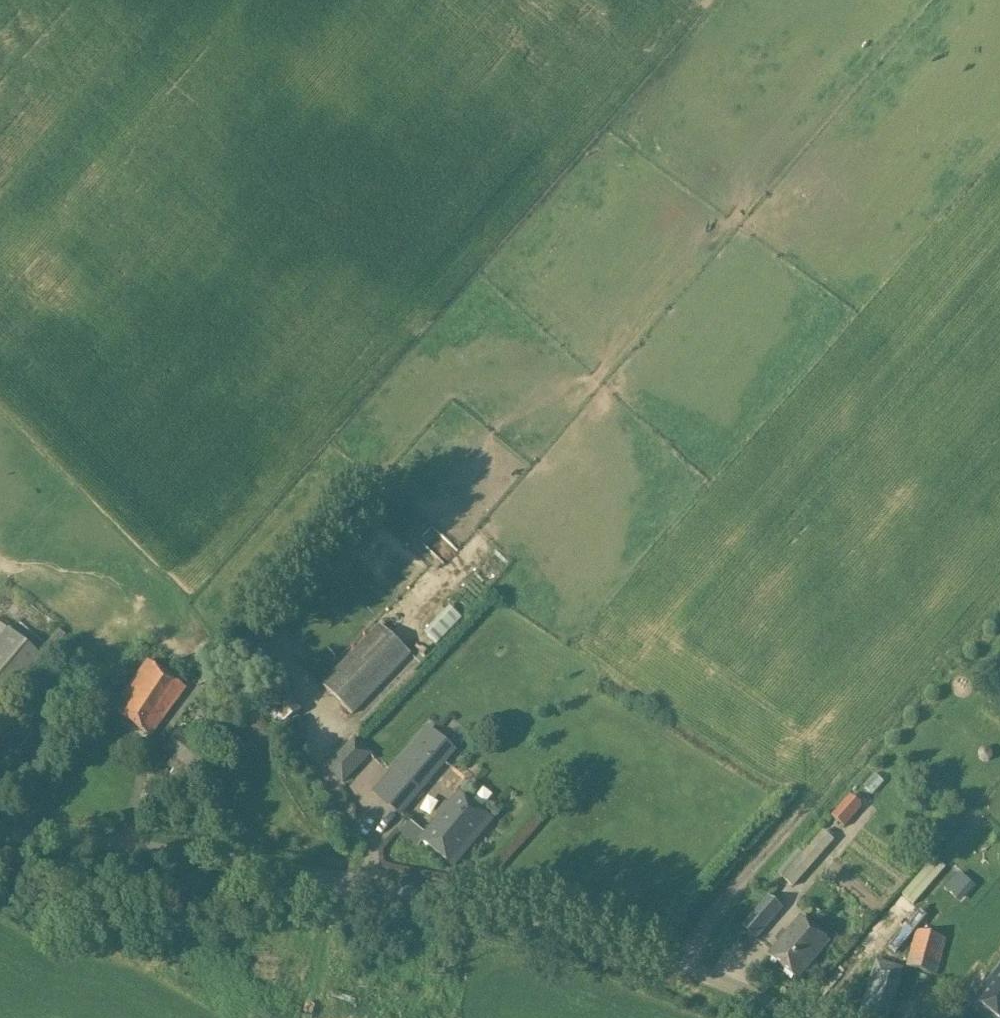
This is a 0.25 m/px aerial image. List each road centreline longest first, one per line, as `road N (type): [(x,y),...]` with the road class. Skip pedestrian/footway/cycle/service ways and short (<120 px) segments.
road 1 (unclassified): [(795,1017),(606,936),(550,923),(297,871),(0,833)]

